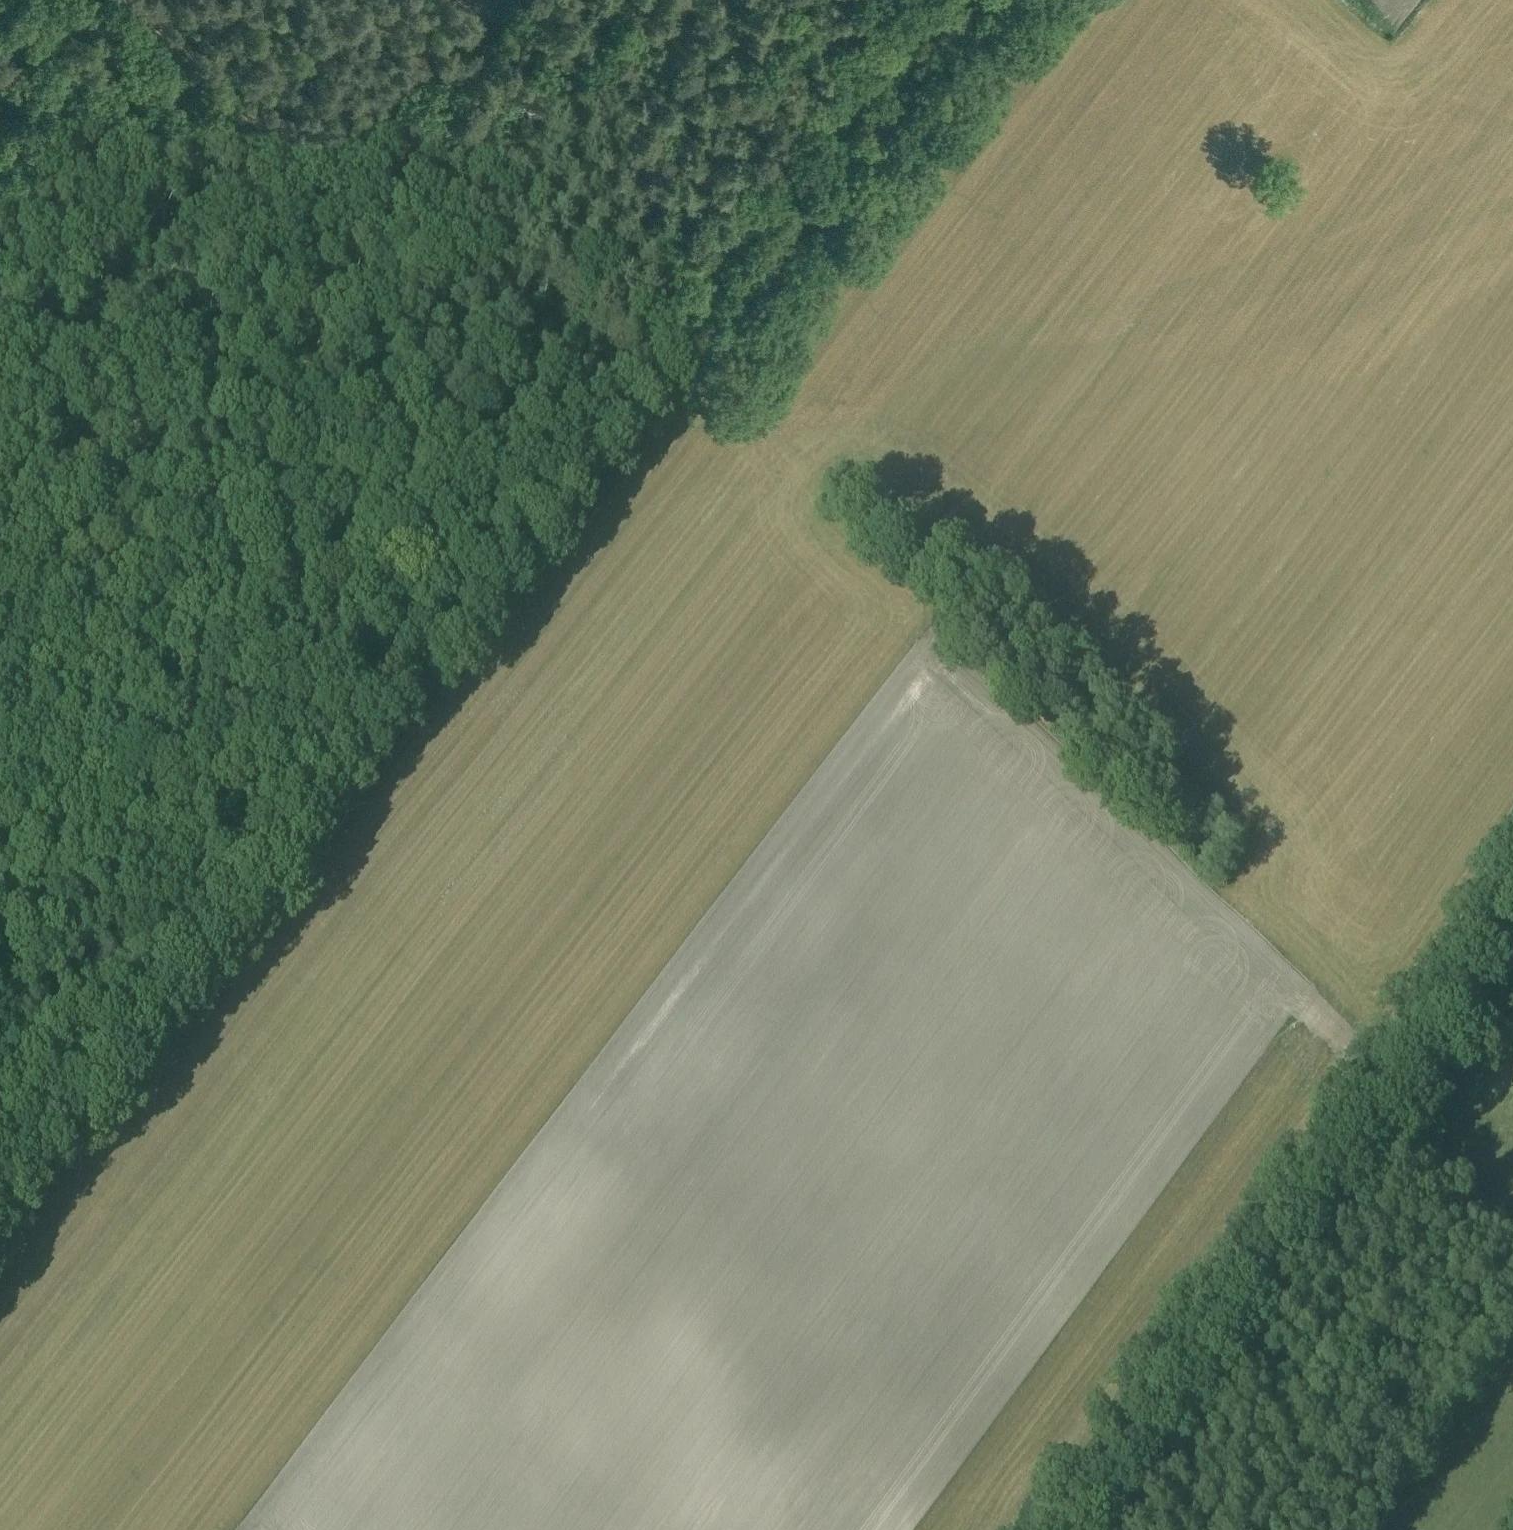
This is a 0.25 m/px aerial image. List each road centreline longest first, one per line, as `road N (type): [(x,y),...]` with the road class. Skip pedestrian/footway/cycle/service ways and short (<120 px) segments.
road 1 (track): [(968,0),(218,989)]
road 2 (track): [(1066,1529),(1512,916)]
road 3 (track): [(98,0),(331,180),(472,0)]
road 4 (track): [(0,1262),(218,989)]
road 5 (track): [(218,989),(0,814)]

